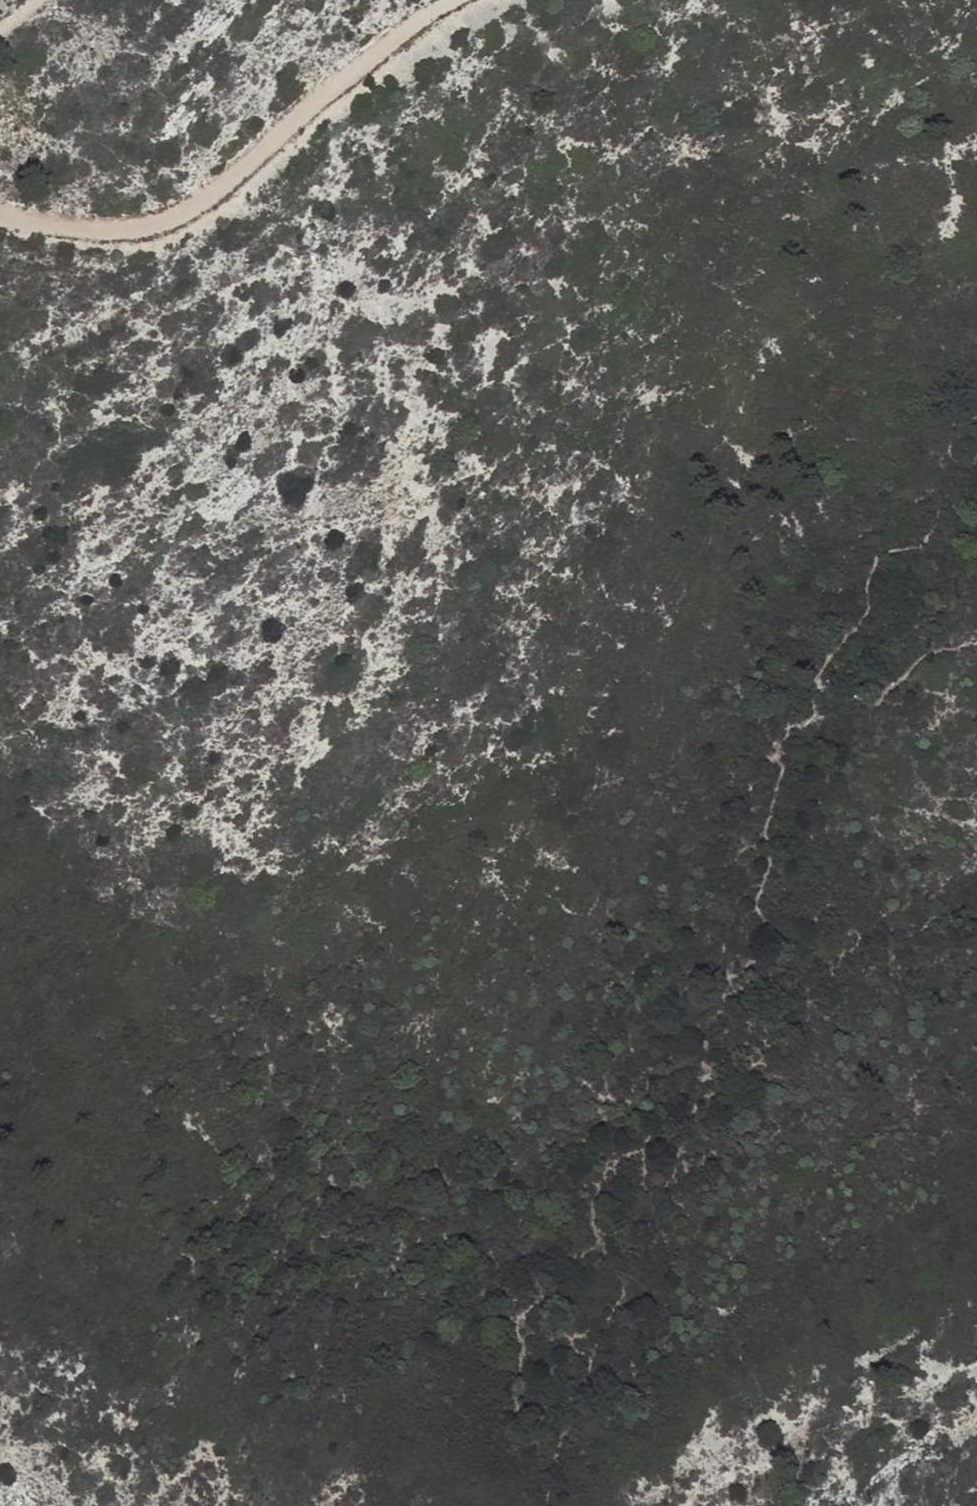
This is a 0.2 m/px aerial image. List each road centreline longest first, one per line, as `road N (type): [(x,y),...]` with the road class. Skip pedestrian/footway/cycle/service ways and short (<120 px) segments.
road 1 (track): [(470,0),(346,82),(218,191),(153,226),(102,235),(0,216)]

